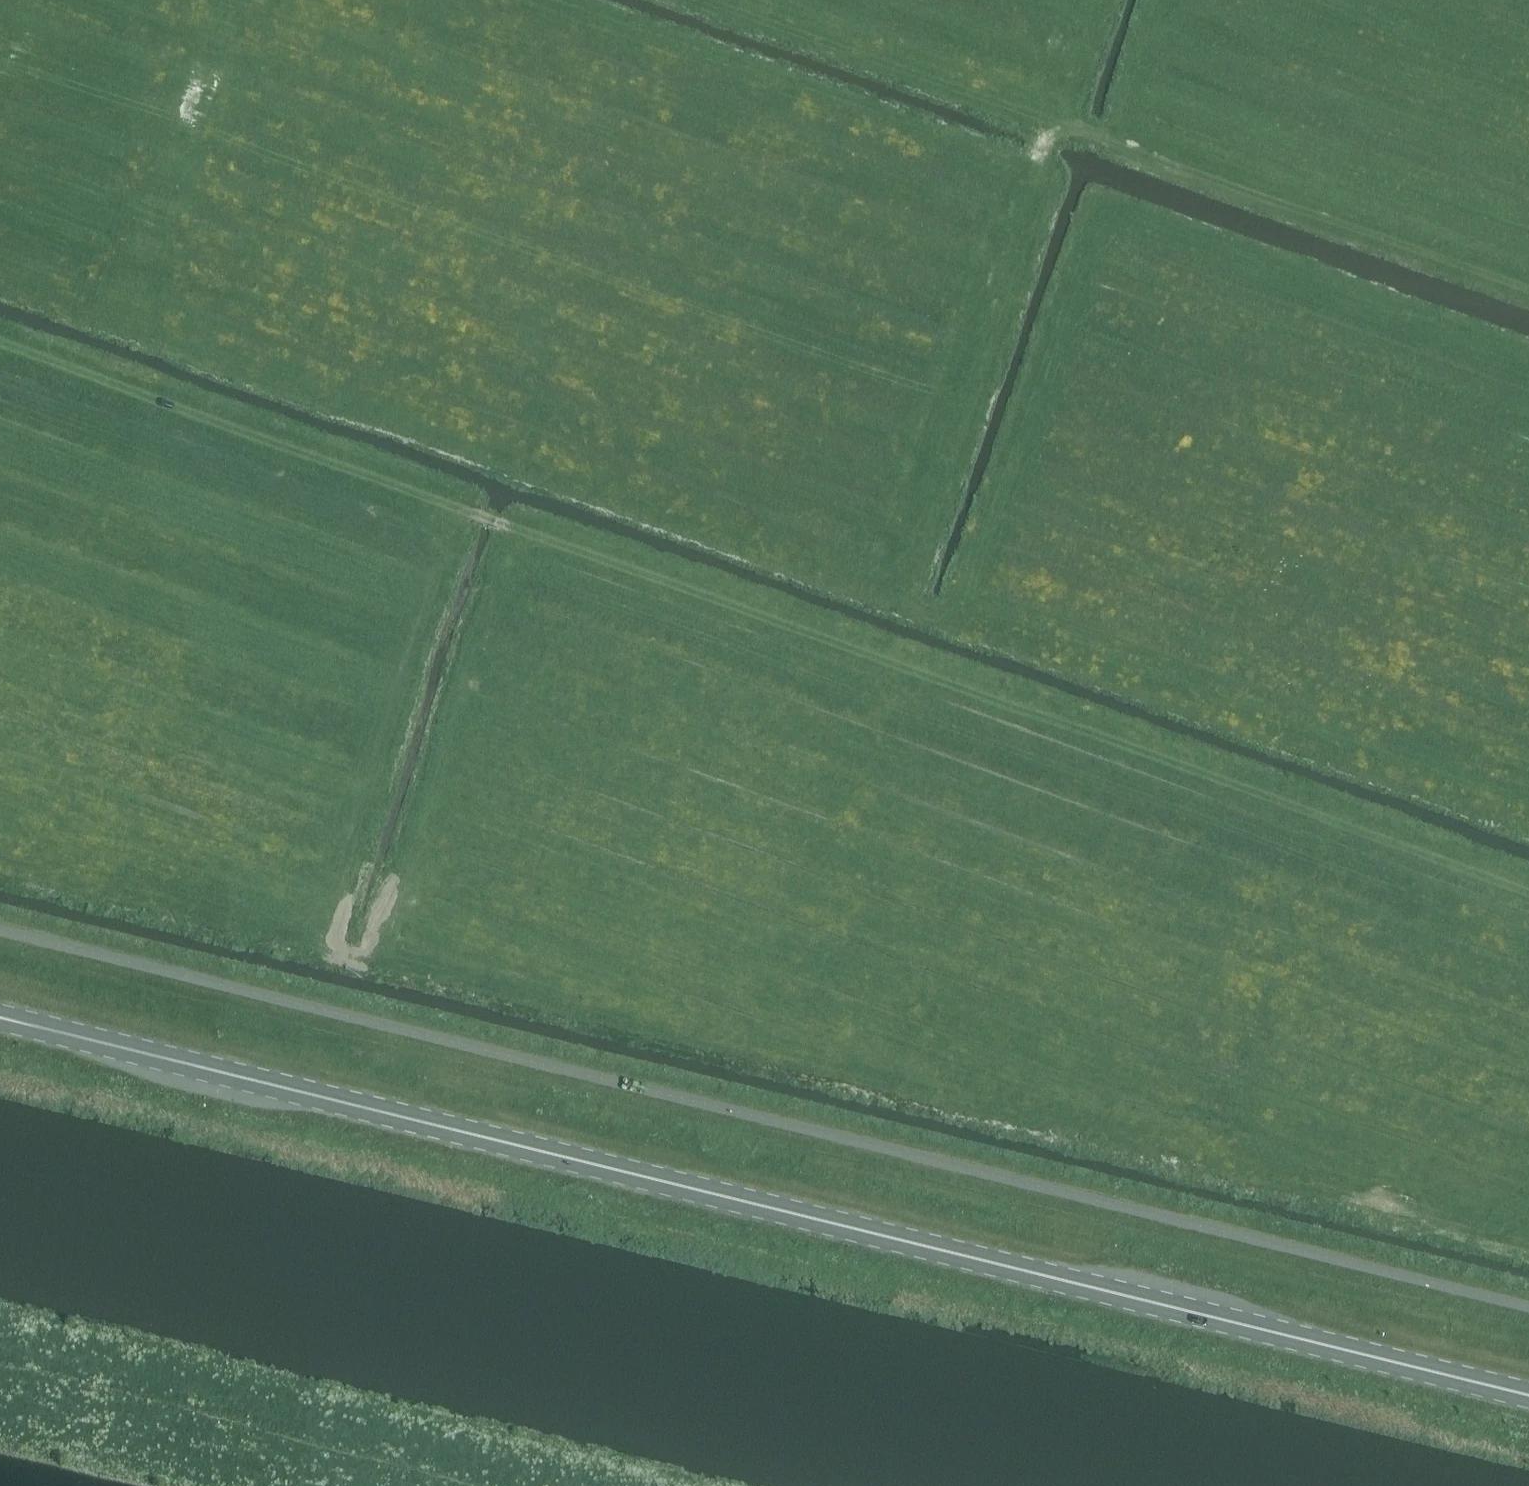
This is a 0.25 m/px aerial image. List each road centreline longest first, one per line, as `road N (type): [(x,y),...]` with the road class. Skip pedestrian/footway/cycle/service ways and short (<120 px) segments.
road 1 (primary): [(1528,1400),(0,1023)]
road 2 (track): [(1528,291),(1099,141),(1075,141),(1047,161),(1036,188)]

